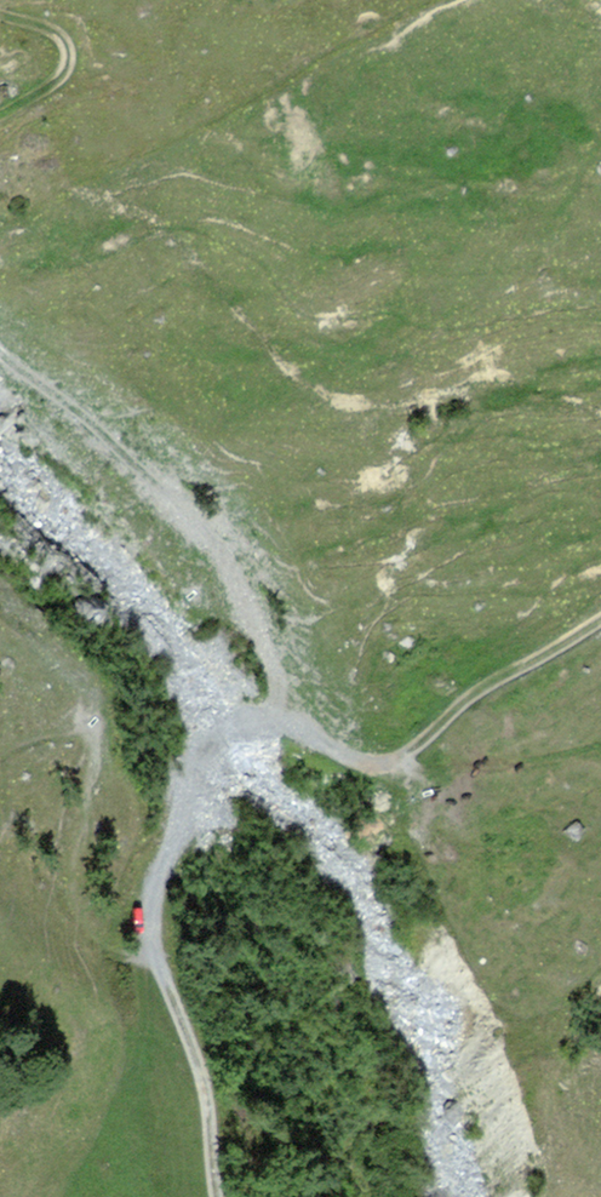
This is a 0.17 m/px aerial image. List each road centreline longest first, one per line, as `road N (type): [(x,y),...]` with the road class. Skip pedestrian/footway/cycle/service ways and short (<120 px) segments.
road 1 (track): [(600,622),(460,709),(398,771),(338,764),(307,738),(263,727),(210,758),(163,862),(148,950),(200,1101),(214,1196)]
road 2 (track): [(282,731),(212,548),(71,415),(0,363)]
road 3 (track): [(398,771),(600,750)]
road 4 (track): [(0,110),(46,91),(69,61),(66,46),(44,32),(0,21)]

